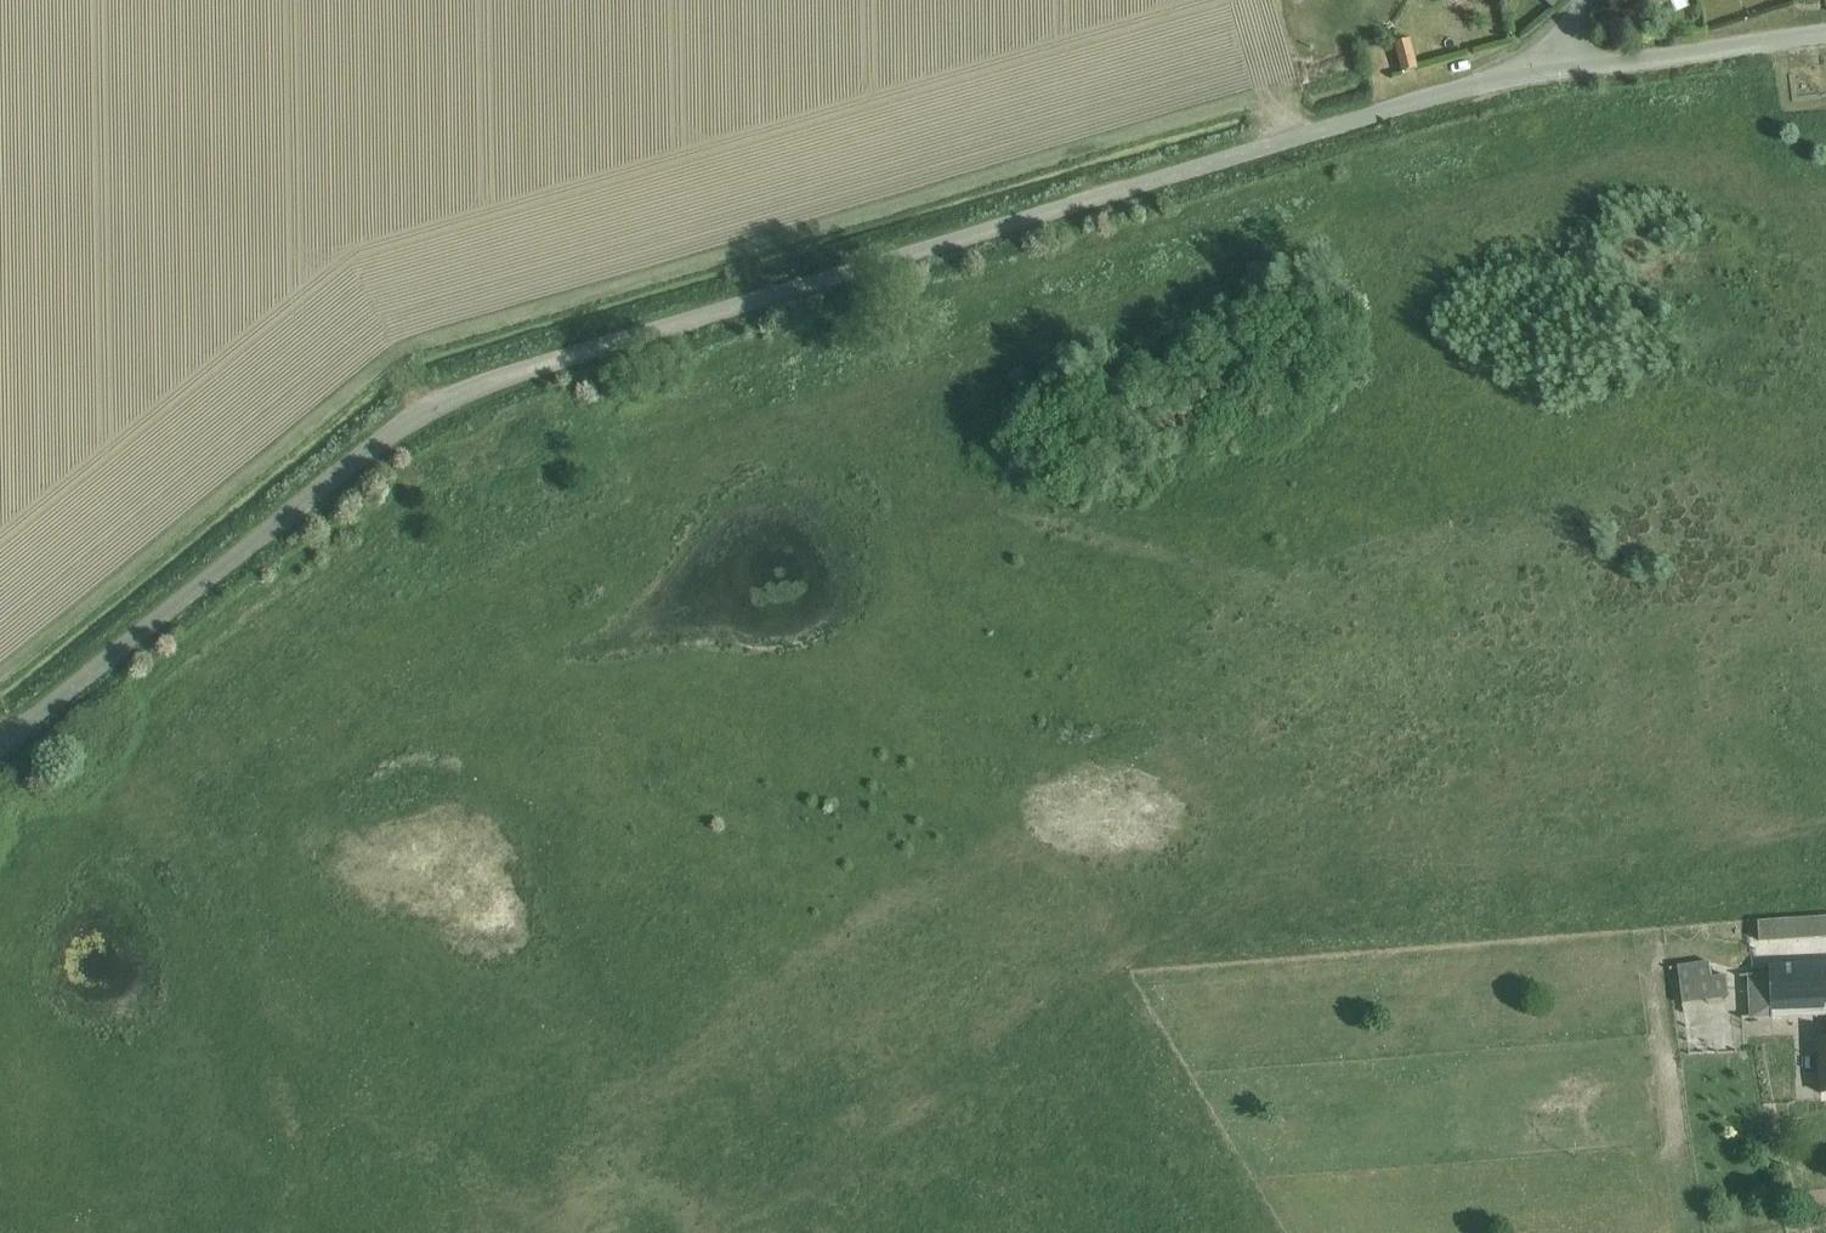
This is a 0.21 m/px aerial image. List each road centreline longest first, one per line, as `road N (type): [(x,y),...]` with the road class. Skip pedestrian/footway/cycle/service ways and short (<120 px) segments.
road 1 (unclassified): [(0,750),(425,410),(1390,110)]
road 2 (residential): [(1522,77),(1825,39)]
road 3 (residential): [(1390,110),(1522,77)]

